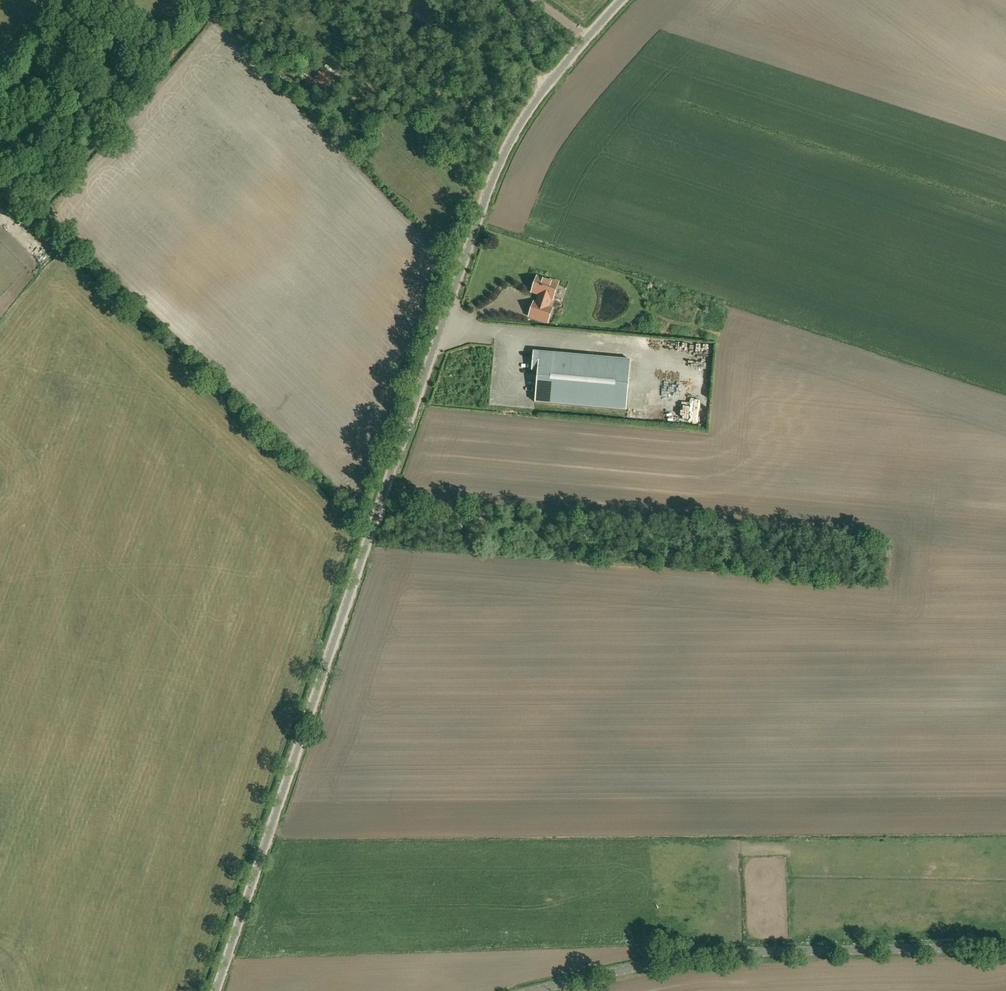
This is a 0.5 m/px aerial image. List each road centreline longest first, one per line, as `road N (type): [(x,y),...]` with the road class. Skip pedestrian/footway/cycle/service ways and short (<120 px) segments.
road 1 (unclassified): [(215,990),(486,196),(527,108),(622,0)]
road 2 (unclassified): [(539,990),(708,955),(1005,948)]

